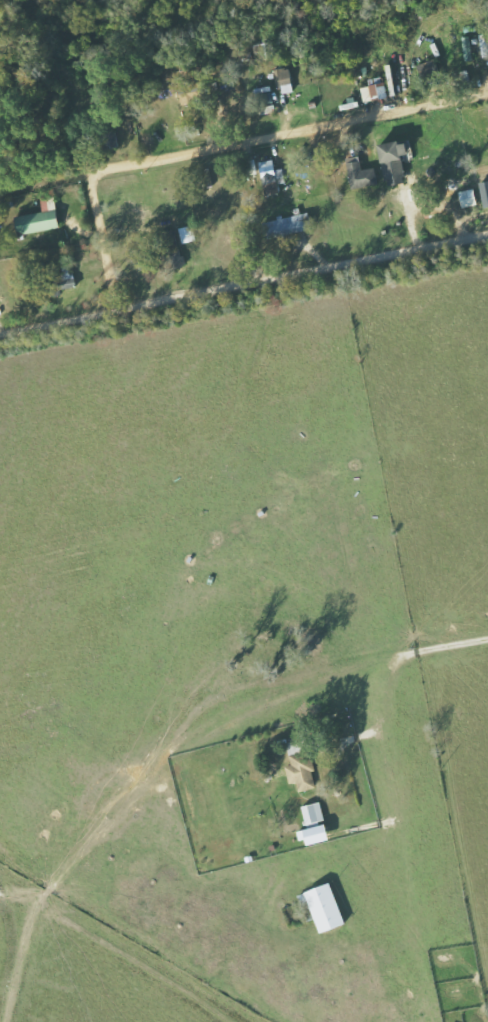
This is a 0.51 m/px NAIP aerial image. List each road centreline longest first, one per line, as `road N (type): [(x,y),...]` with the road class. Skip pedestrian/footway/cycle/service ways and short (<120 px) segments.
road 1 (residential): [(0,315),(487,219)]
road 2 (residential): [(4,1021),(37,904),(91,814),(200,700)]
road 3 (residential): [(487,93),(111,159)]
road 4 (residential): [(487,609),(309,641),(200,700)]
road 5 (residential): [(126,288),(111,159),(92,149),(62,0)]

